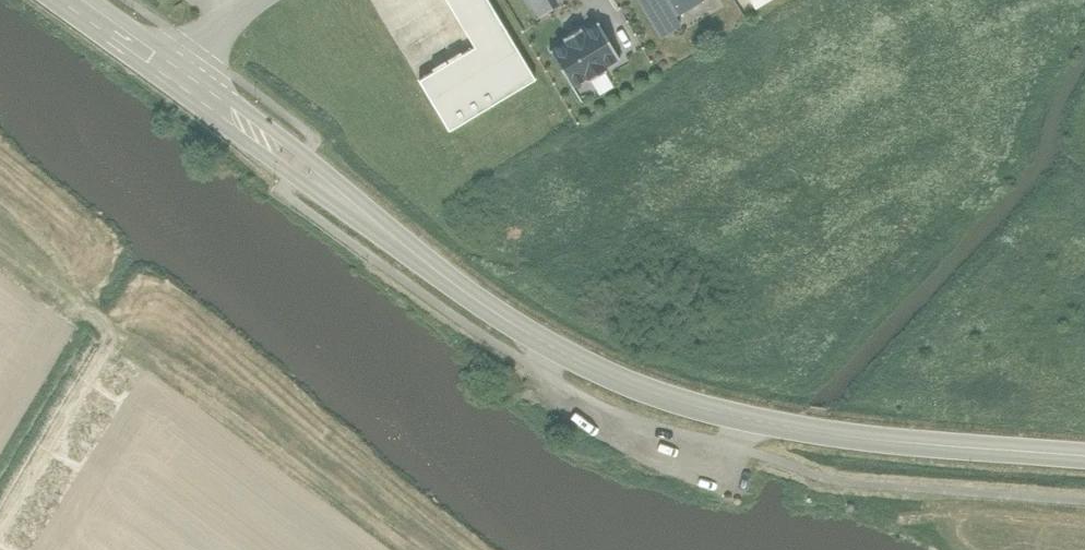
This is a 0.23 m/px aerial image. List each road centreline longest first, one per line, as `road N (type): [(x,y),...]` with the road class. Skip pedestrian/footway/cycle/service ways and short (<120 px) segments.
road 1 (secondary): [(55,0),(443,288),(615,385),(792,428),(1084,454)]

